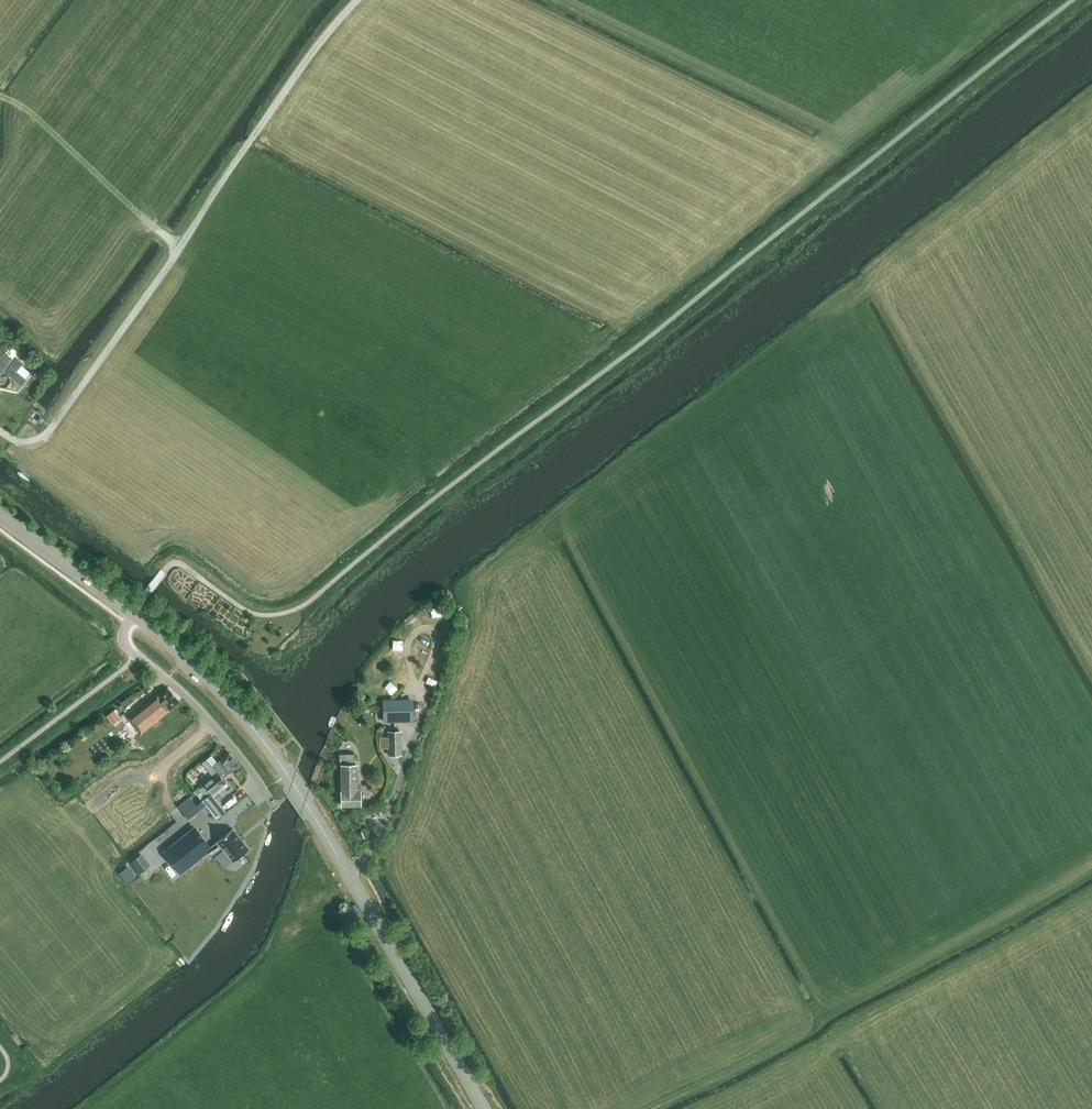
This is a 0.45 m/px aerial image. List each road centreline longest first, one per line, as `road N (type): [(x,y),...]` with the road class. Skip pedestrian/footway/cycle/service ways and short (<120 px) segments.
road 1 (secondary): [(484,1108),(327,838),(238,710),(132,613),(0,515)]
road 2 (track): [(54,423),(357,0)]

